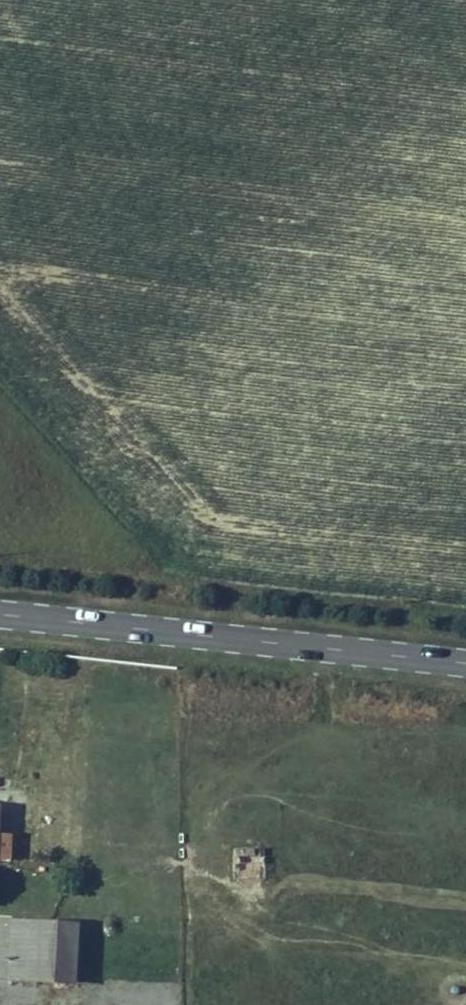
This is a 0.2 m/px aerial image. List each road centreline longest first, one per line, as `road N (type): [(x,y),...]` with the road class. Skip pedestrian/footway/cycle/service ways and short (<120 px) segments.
road 1 (secondary): [(465,657),(0,608)]

